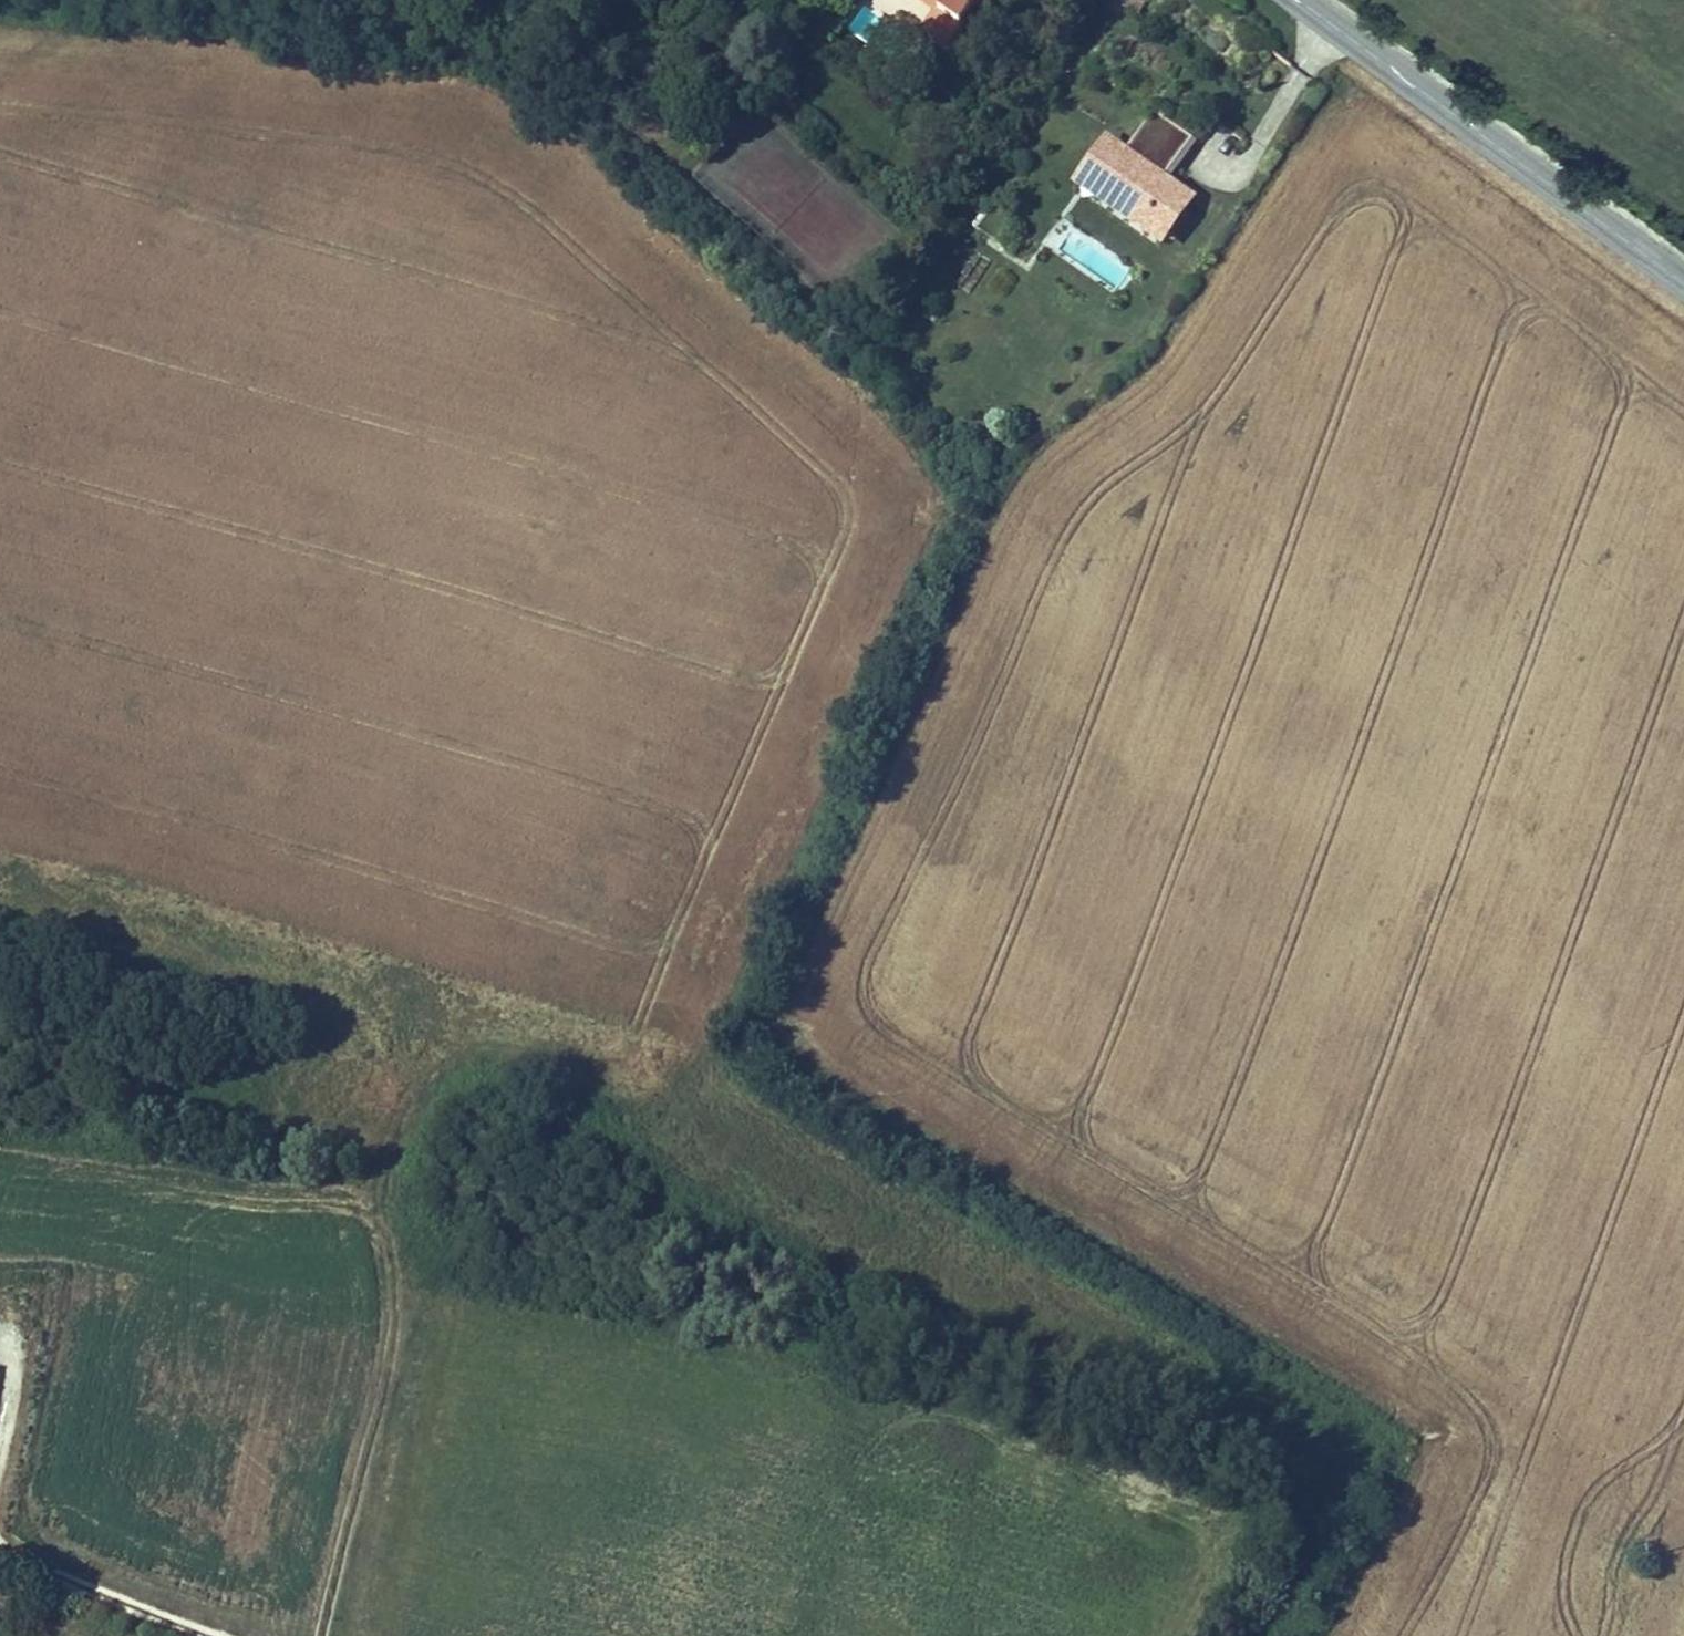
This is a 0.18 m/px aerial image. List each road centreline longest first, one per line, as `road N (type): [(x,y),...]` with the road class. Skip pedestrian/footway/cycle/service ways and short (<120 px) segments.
road 1 (tertiary): [(1683,285),(1298,0)]

